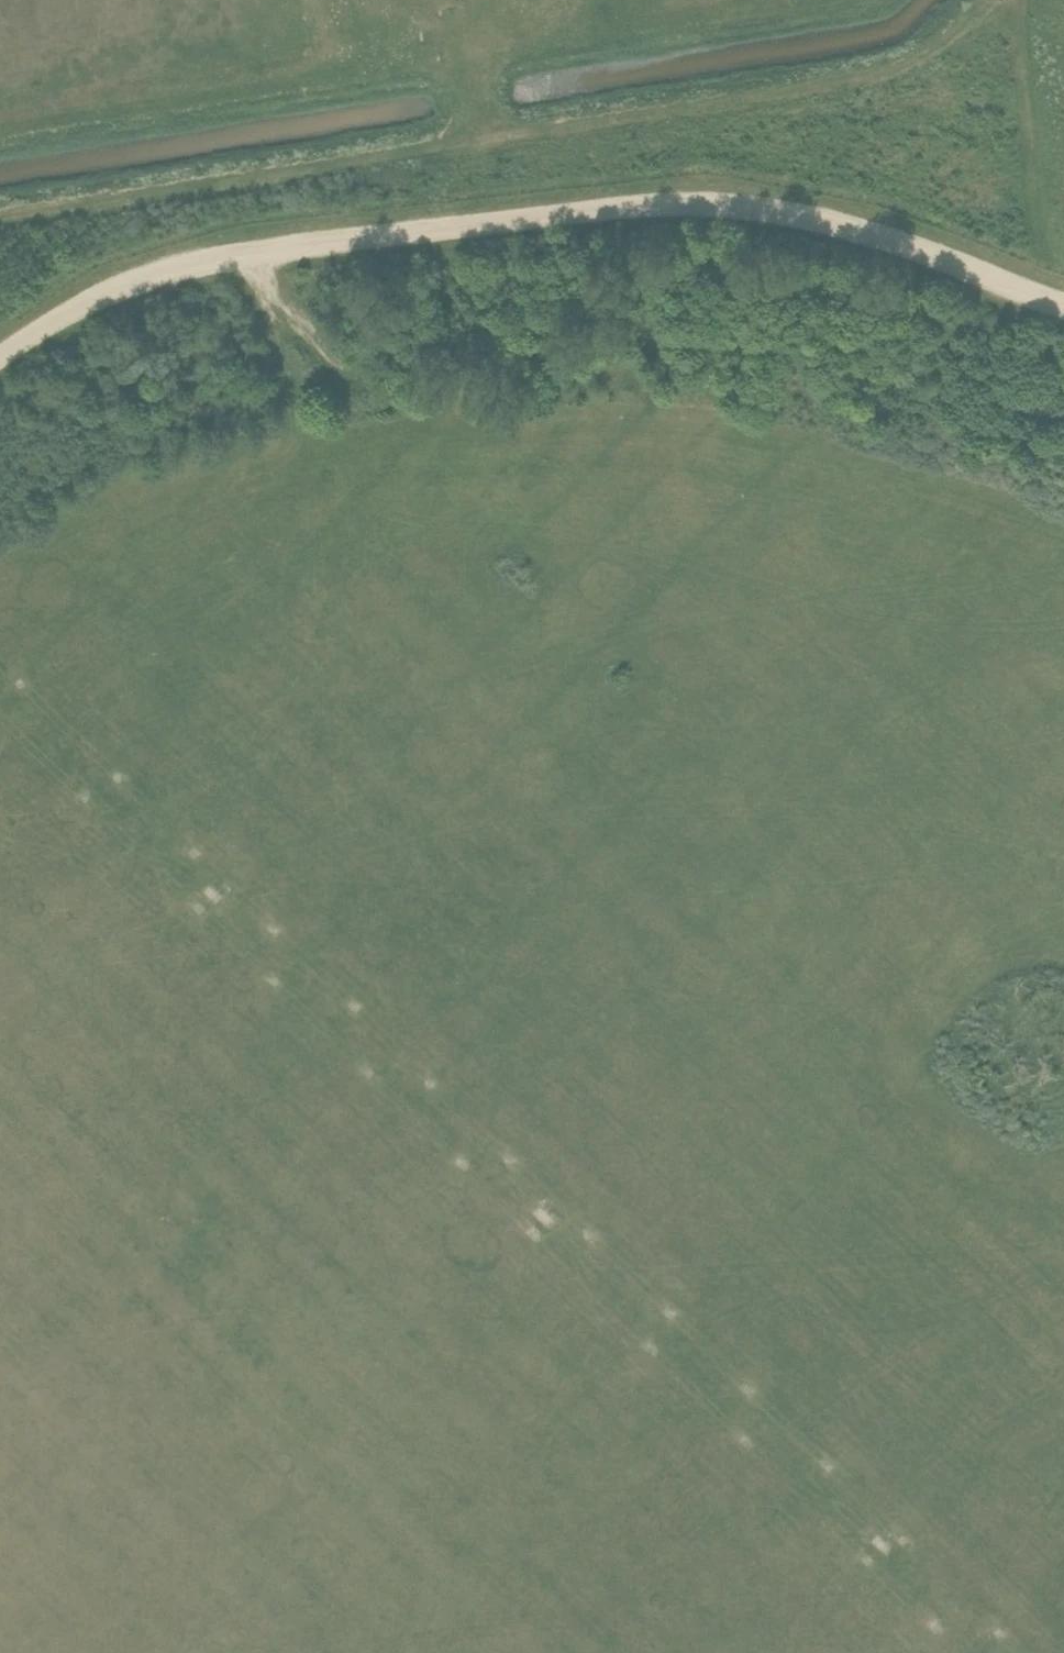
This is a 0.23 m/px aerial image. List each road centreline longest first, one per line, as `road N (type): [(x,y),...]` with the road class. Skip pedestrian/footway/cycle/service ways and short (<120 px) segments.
road 1 (track): [(1063,300),(763,209),(534,209),(271,250),(121,292),(0,362)]

